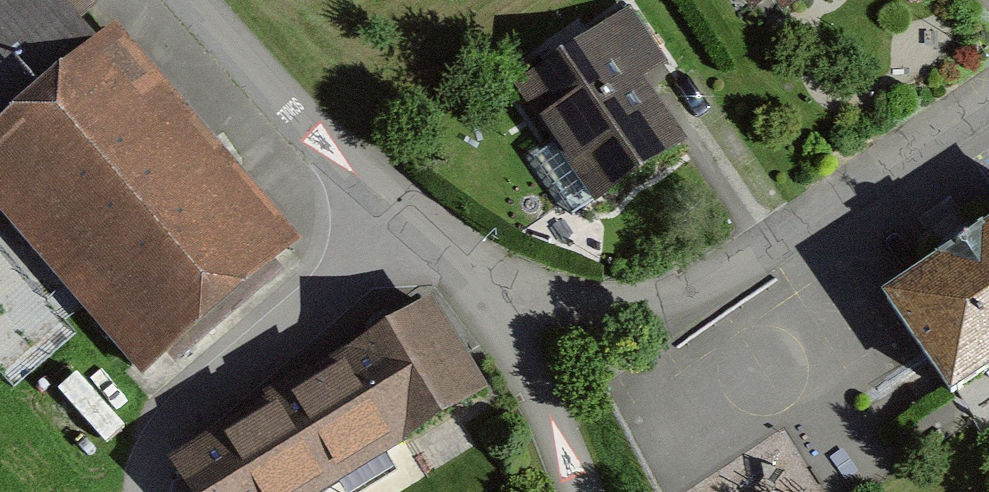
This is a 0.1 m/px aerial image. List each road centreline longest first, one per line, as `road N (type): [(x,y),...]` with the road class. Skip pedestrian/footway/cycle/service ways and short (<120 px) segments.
road 1 (residential): [(988,100),(779,233),(645,306),(599,311),(499,302)]
road 2 (unclassified): [(193,0),(399,227),(499,302)]
road 3 (track): [(153,491),(193,407),(399,227)]
road 4 (unclassified): [(499,302),(578,491)]

